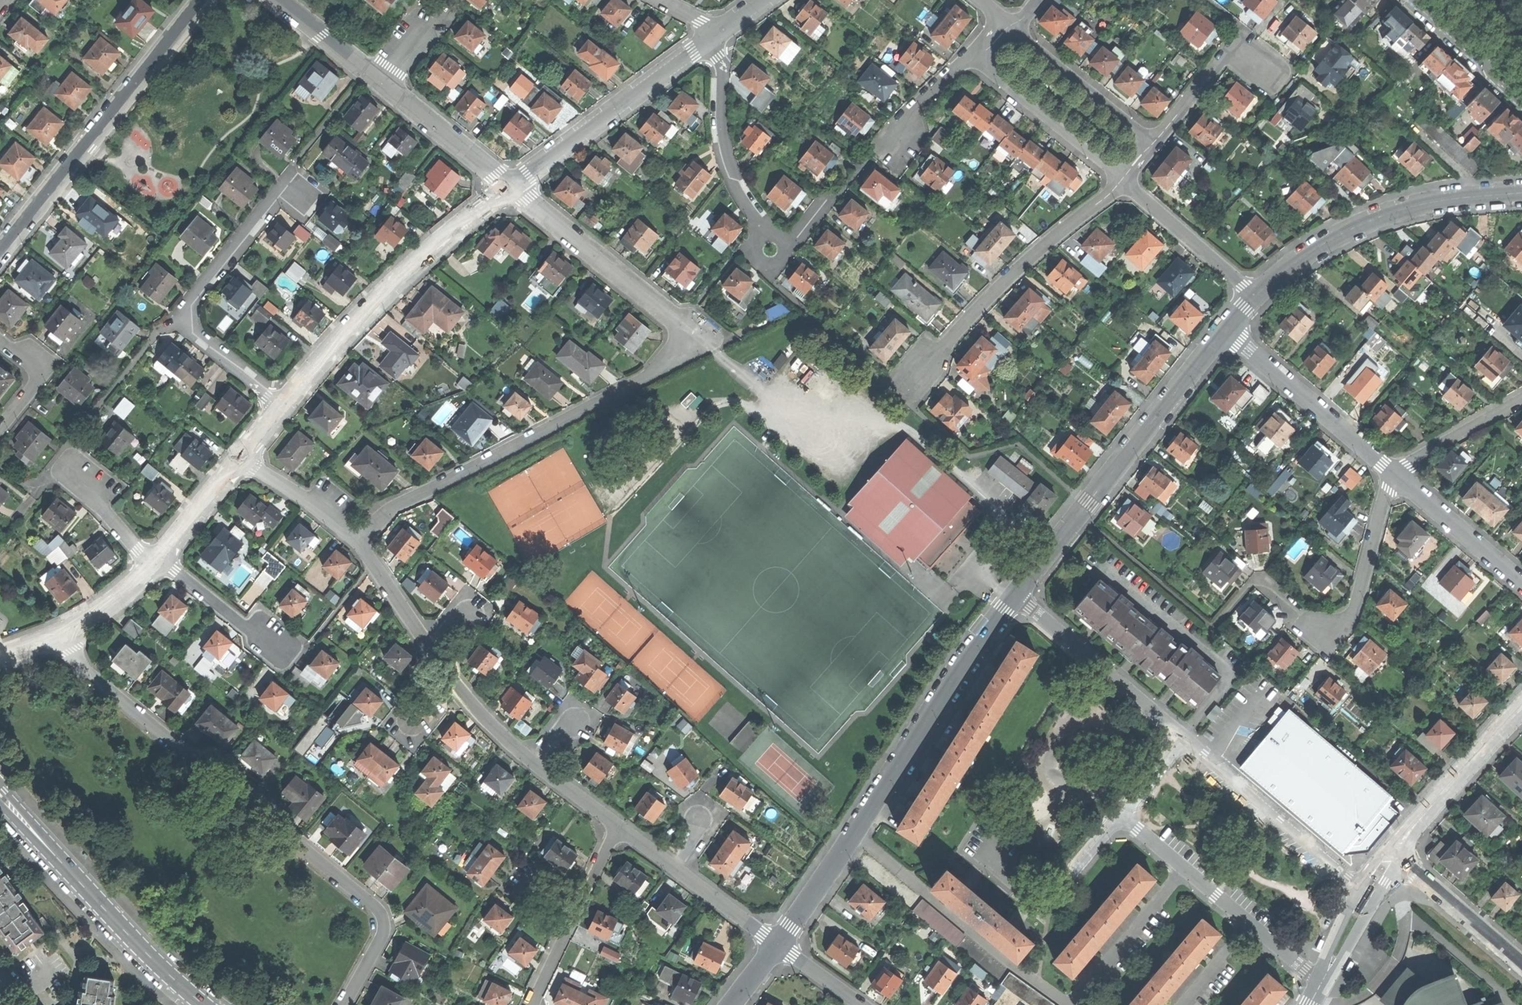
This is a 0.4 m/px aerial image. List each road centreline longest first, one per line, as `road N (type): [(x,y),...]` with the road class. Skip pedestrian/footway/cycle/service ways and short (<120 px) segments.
road 1 (residential): [(359,544),(390,510),(661,372),(682,351),(670,314),(512,186)]
road 2 (residential): [(62,636),(95,678),(171,742),(224,766),(269,800),(294,839),(377,908),(382,937),(344,1004)]
road 3 (tertiary): [(1014,596),(779,945)]
road 4 (tertiary): [(1224,330),(1014,596)]
road 5 (residential): [(205,0),(0,253)]
road 6 (tertiary): [(512,186),(401,278),(281,409)]
road 7 (residential): [(281,409),(194,337),(188,313),(297,174)]
road 8 (residential): [(1121,180),(975,312),(900,397)]
road 9 (tertiary): [(1521,193),(1432,202),(1370,221),(1317,247),(1255,297)]
road 10 (secondary): [(0,795),(203,1004)]
road 11 (residential): [(1397,475),(1358,606),(1339,632),(1319,632),(1258,581)]
road 12 (residential): [(1119,815),(1321,984)]
road 13 (residential): [(1119,815),(1037,903),(1020,900),(960,851),(978,820)]
road 14 (tertiary): [(712,36),(512,186)]
road 15 (residential): [(1362,888),(1185,739)]
road 16 (residential): [(1224,330),(1397,475)]
road 17 (residential): [(1185,739),(1014,596)]
road 18 (residential): [(712,36),(731,174),(765,235)]
road 19 (residential): [(973,56),(1121,180)]
road 20 (residential): [(1281,79),(1235,42),(1152,144)]
road 21 (residential): [(1152,144),(1014,29)]
road 22 (residential): [(1121,180),(1255,297)]
road 23 (residential): [(512,186),(381,82)]
road 24 (residential): [(1397,475),(1521,583)]
road 25 (residential): [(1521,964),(1399,861)]
road 26 (residential): [(161,555),(278,650)]
road 27 (residential): [(242,457),(359,544)]
road 28 (residential): [(1397,475),(1521,401)]
road 29 (residential): [(973,56),(872,153)]
road 30 (secondary): [(1521,93),(1423,0)]
road 31 (residential): [(359,544),(433,653)]
road 32 (residential): [(381,82),(279,0)]
road 33 (residential): [(674,868),(779,945)]
road 34 (tertiary): [(161,555),(242,457)]
road 35 (residential): [(1439,798),(1521,708)]
road 36 (residential): [(448,677),(535,762)]
road 37 (residential): [(154,564),(74,474)]
road 38 (residential): [(0,338),(37,379),(0,429)]

